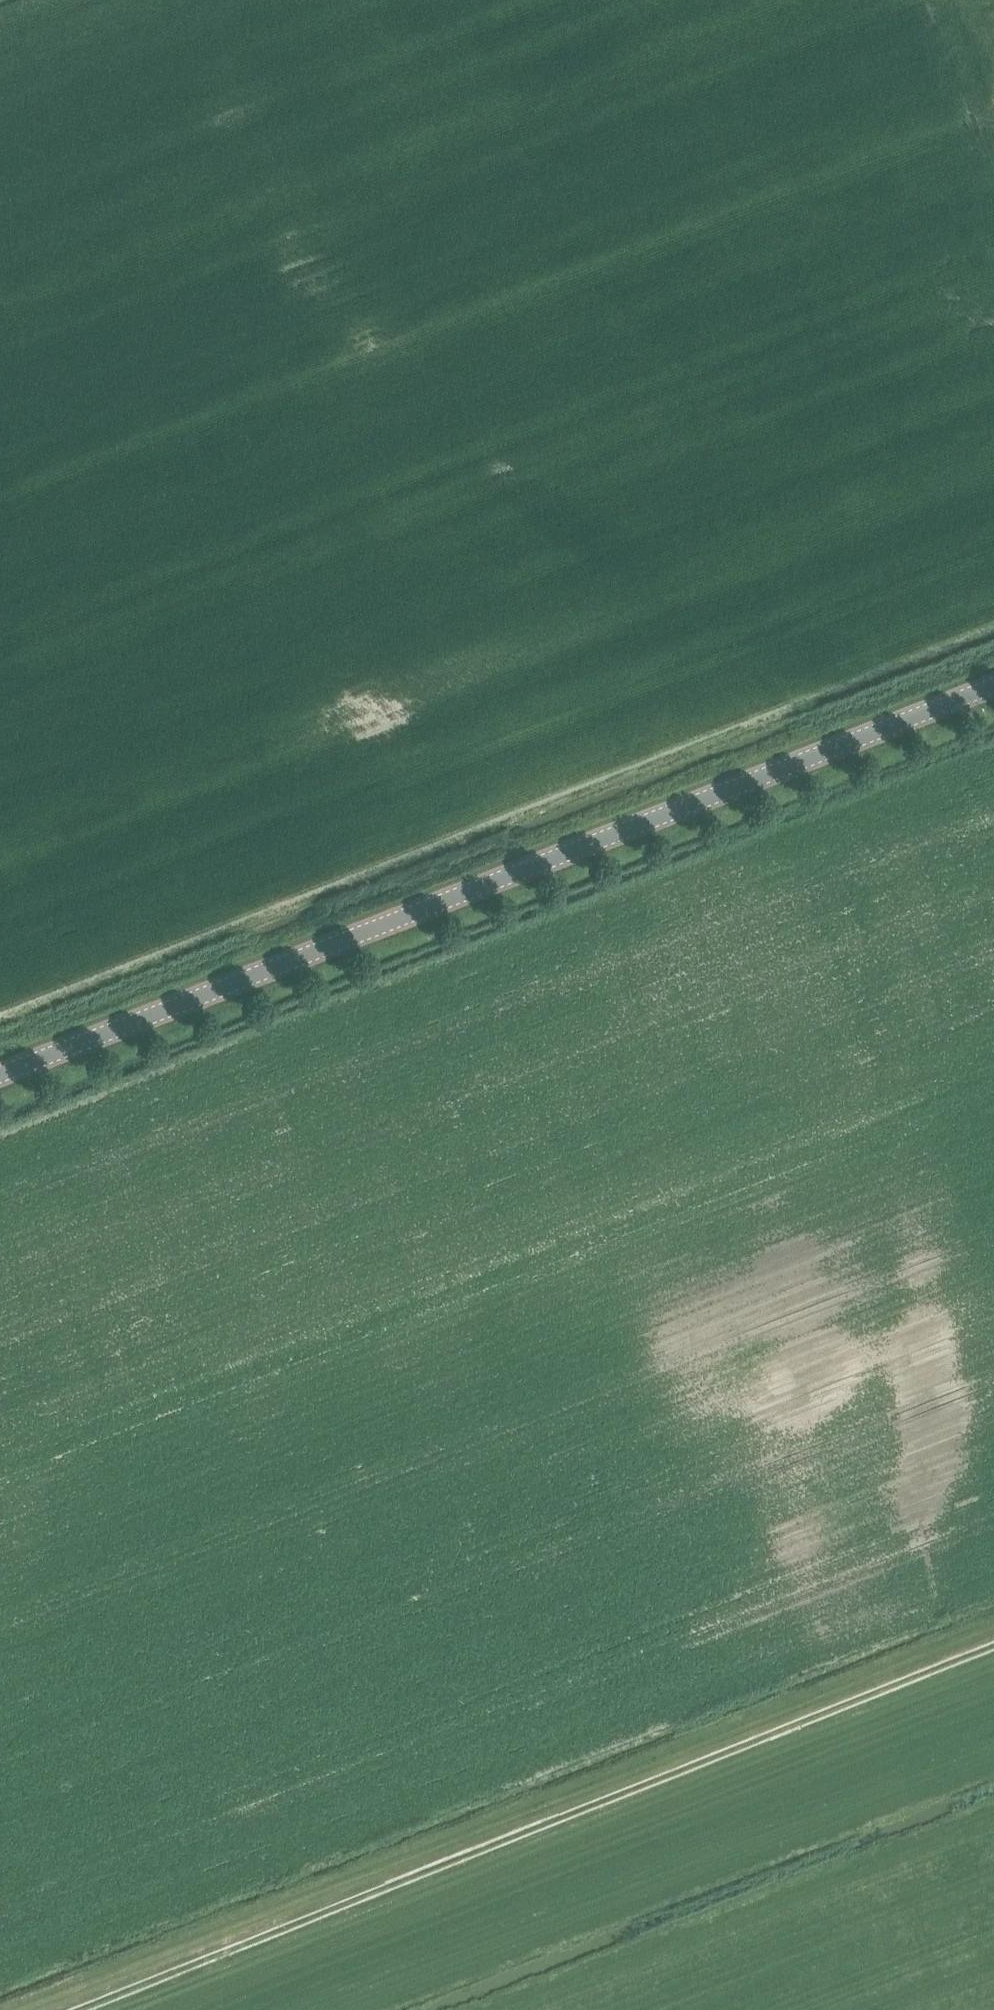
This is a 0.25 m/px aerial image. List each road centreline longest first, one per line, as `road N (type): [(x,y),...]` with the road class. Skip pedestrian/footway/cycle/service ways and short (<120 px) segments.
road 1 (tertiary): [(0,1074),(993,685)]
road 2 (track): [(83,2009),(993,1649)]

